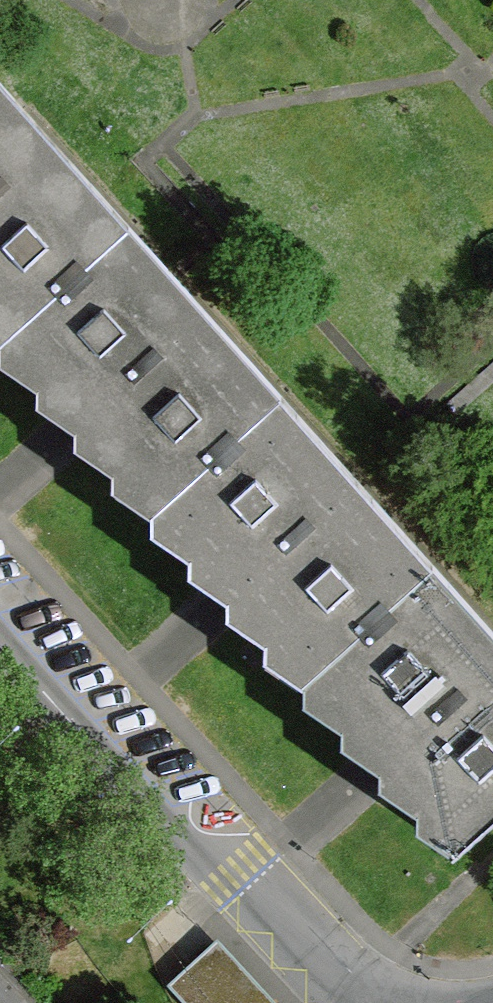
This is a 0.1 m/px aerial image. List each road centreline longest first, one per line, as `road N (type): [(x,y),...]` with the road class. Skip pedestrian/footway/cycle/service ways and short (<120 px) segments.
road 1 (residential): [(367,1002),(0,611)]

